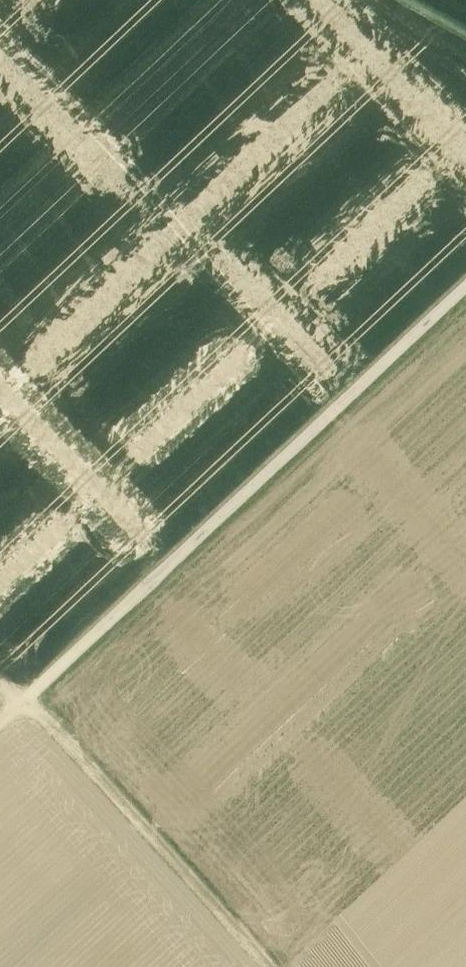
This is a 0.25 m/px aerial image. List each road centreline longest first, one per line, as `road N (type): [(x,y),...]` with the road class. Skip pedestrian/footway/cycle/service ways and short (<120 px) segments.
road 1 (track): [(0,720),(465,286)]
road 2 (track): [(275,966),(59,732),(0,684)]

